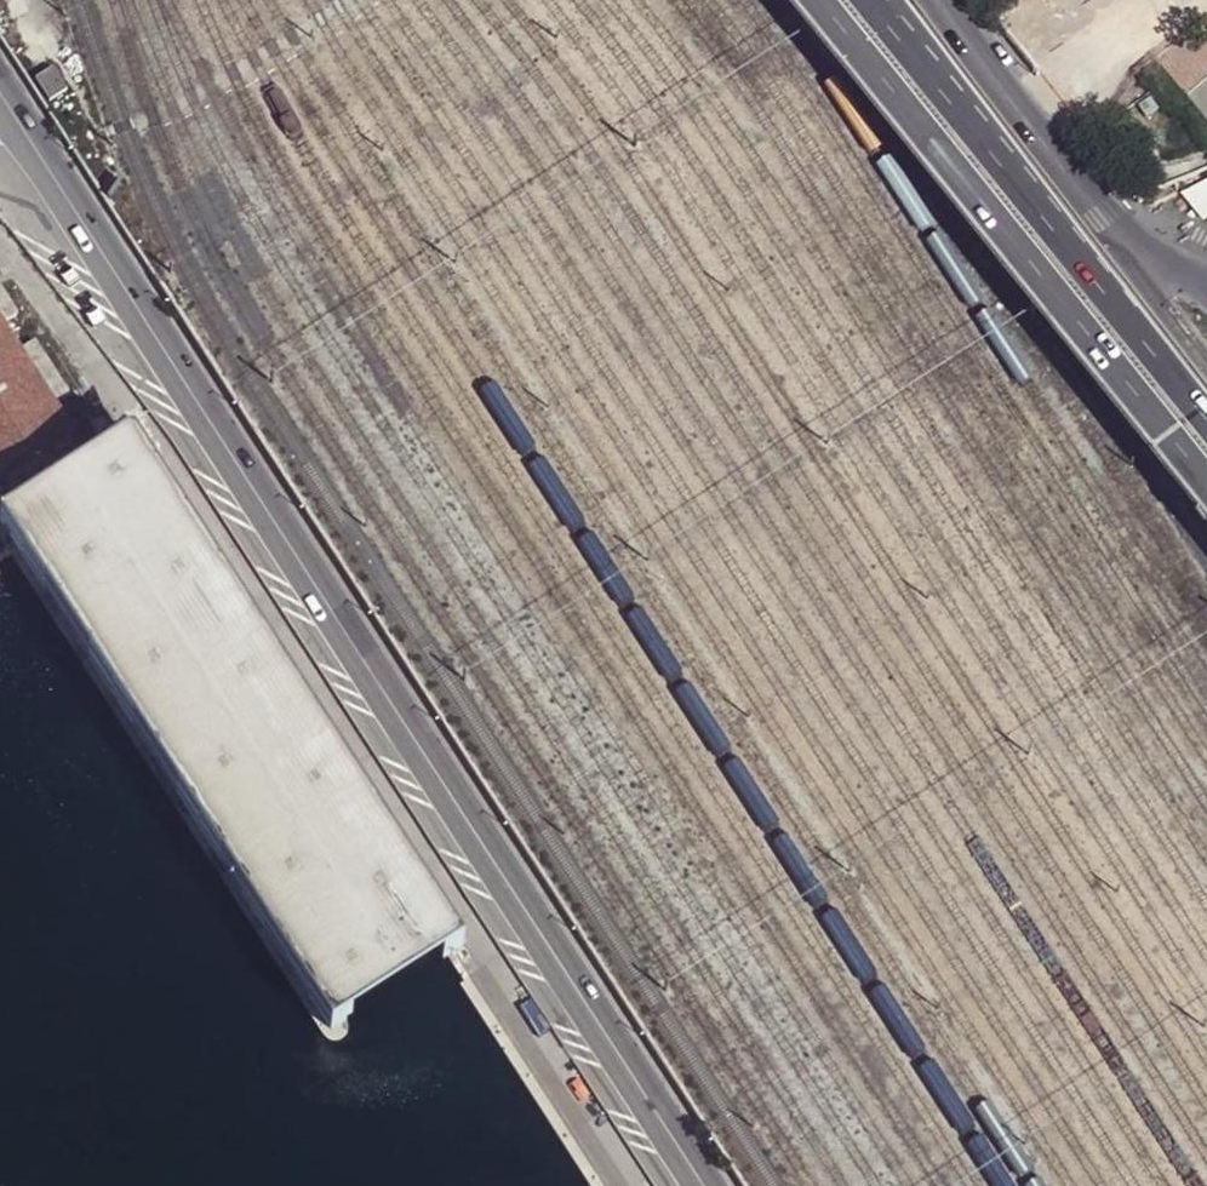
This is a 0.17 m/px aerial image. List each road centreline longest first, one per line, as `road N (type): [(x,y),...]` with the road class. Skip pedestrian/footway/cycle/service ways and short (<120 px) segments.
road 1 (tertiary): [(0,97),(706,1185)]
road 2 (motorway): [(807,0),(1206,496)]
road 3 (motorway): [(1206,431),(934,90)]
road 4 (tertiary): [(937,0),(1102,221)]
road 5 (tertiary): [(1102,221),(1141,289),(1206,369)]
road 6 (unclassified): [(1102,221),(1206,283)]

